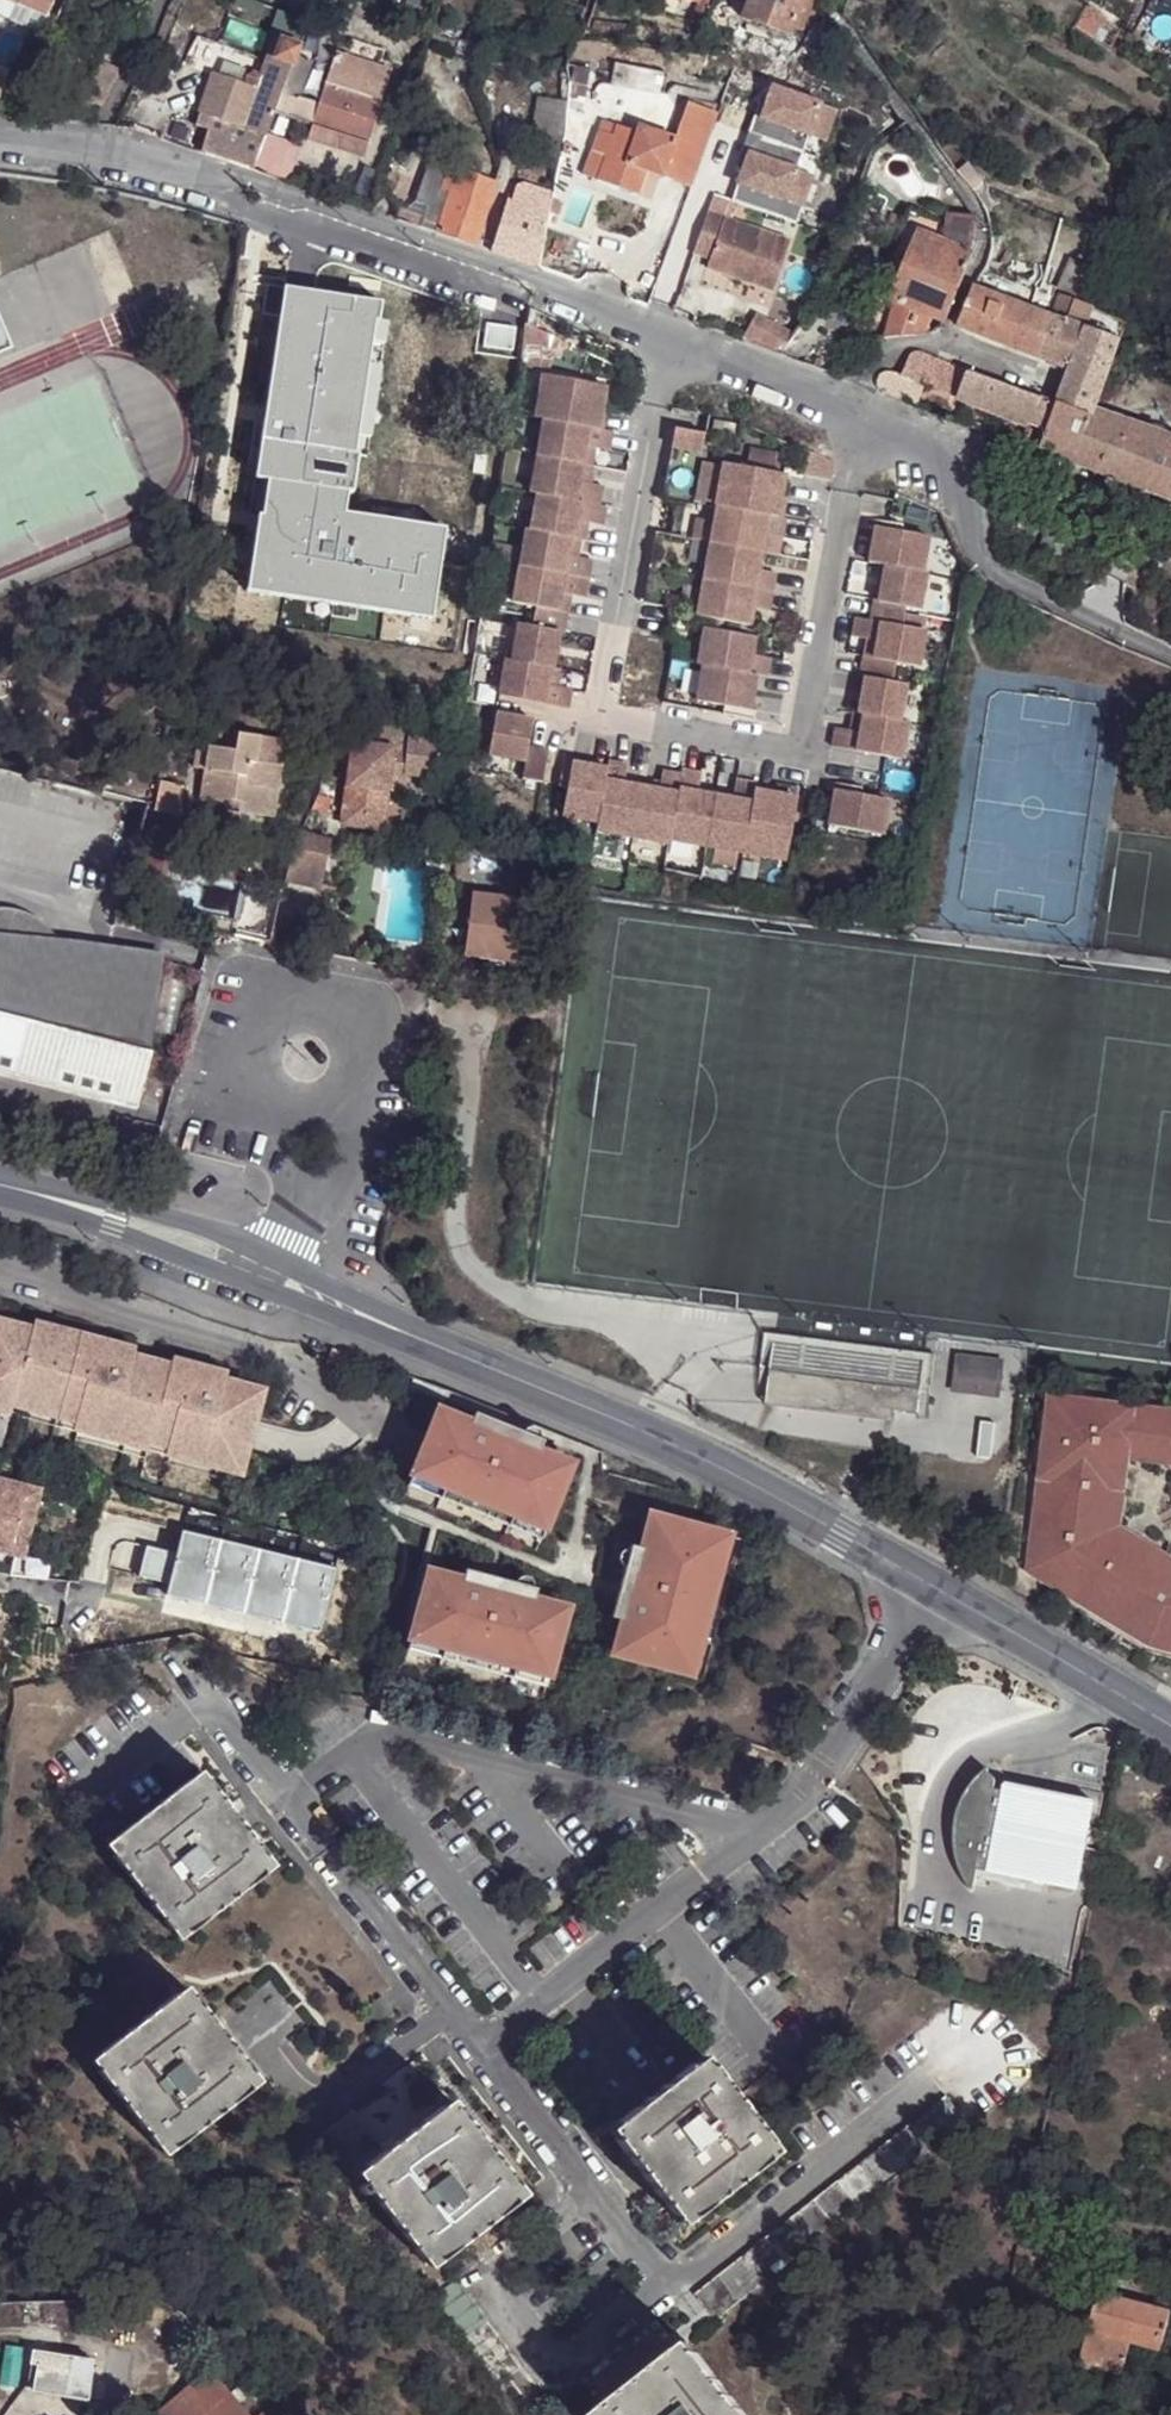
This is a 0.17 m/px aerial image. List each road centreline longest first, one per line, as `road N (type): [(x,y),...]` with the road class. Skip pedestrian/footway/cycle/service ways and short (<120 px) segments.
road 1 (residential): [(0,143),(99,151),(211,187),(252,182),(537,278),(566,303),(773,369),(917,437),(958,477),(992,573),(1170,658)]
road 2 (residential): [(0,1186),(117,1214),(273,1273),(691,1452),(848,1534),(1170,1723)]

